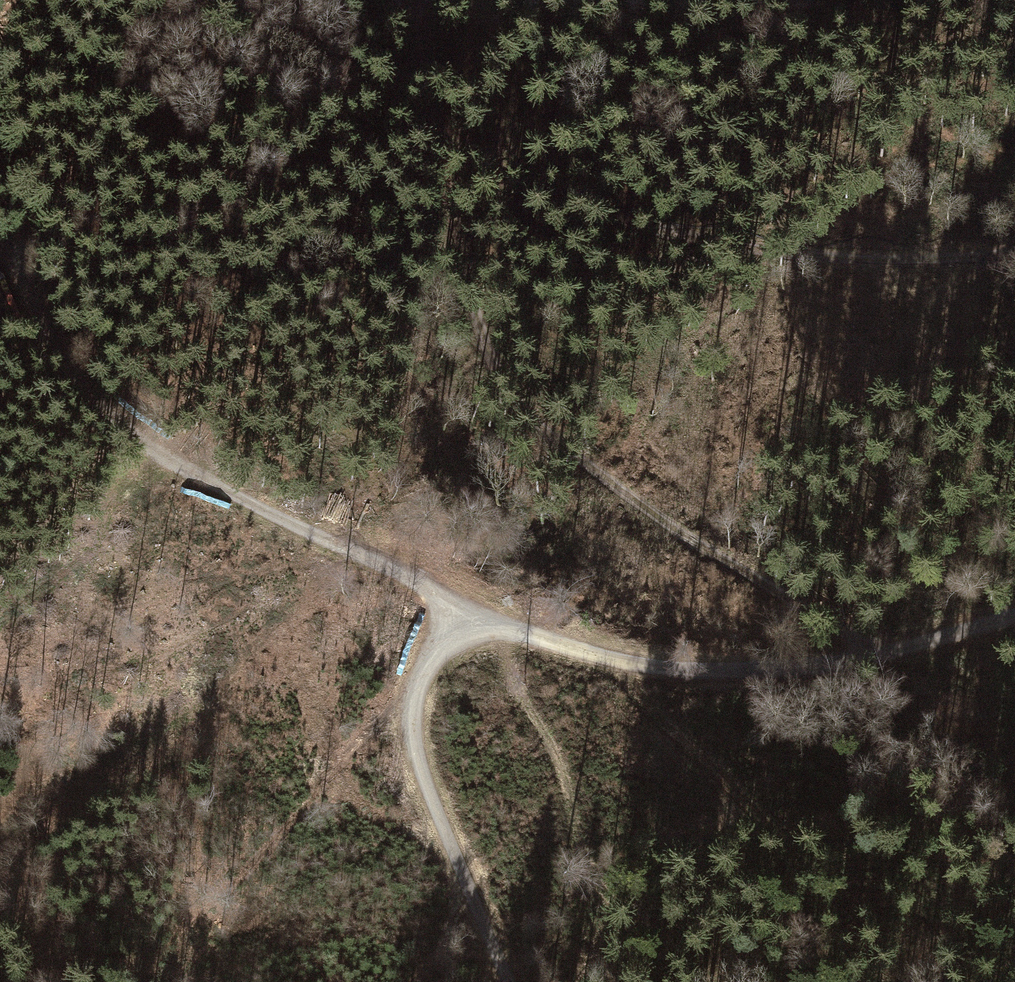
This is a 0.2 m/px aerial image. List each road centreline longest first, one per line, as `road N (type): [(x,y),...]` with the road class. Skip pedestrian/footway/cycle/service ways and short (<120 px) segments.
road 1 (track): [(510,981),(418,743),(417,675),(455,610),(615,660),(702,673),(884,653),(1014,613)]
road 2 (track): [(884,653),(631,502),(517,404),(488,352),(436,132),(419,45),(435,0)]
road 3 (track): [(455,610),(346,546),(225,500),(127,432),(17,287),(94,66),(95,0)]
road 4 (track): [(436,132),(551,204),(823,261),(975,260),(1014,248)]

